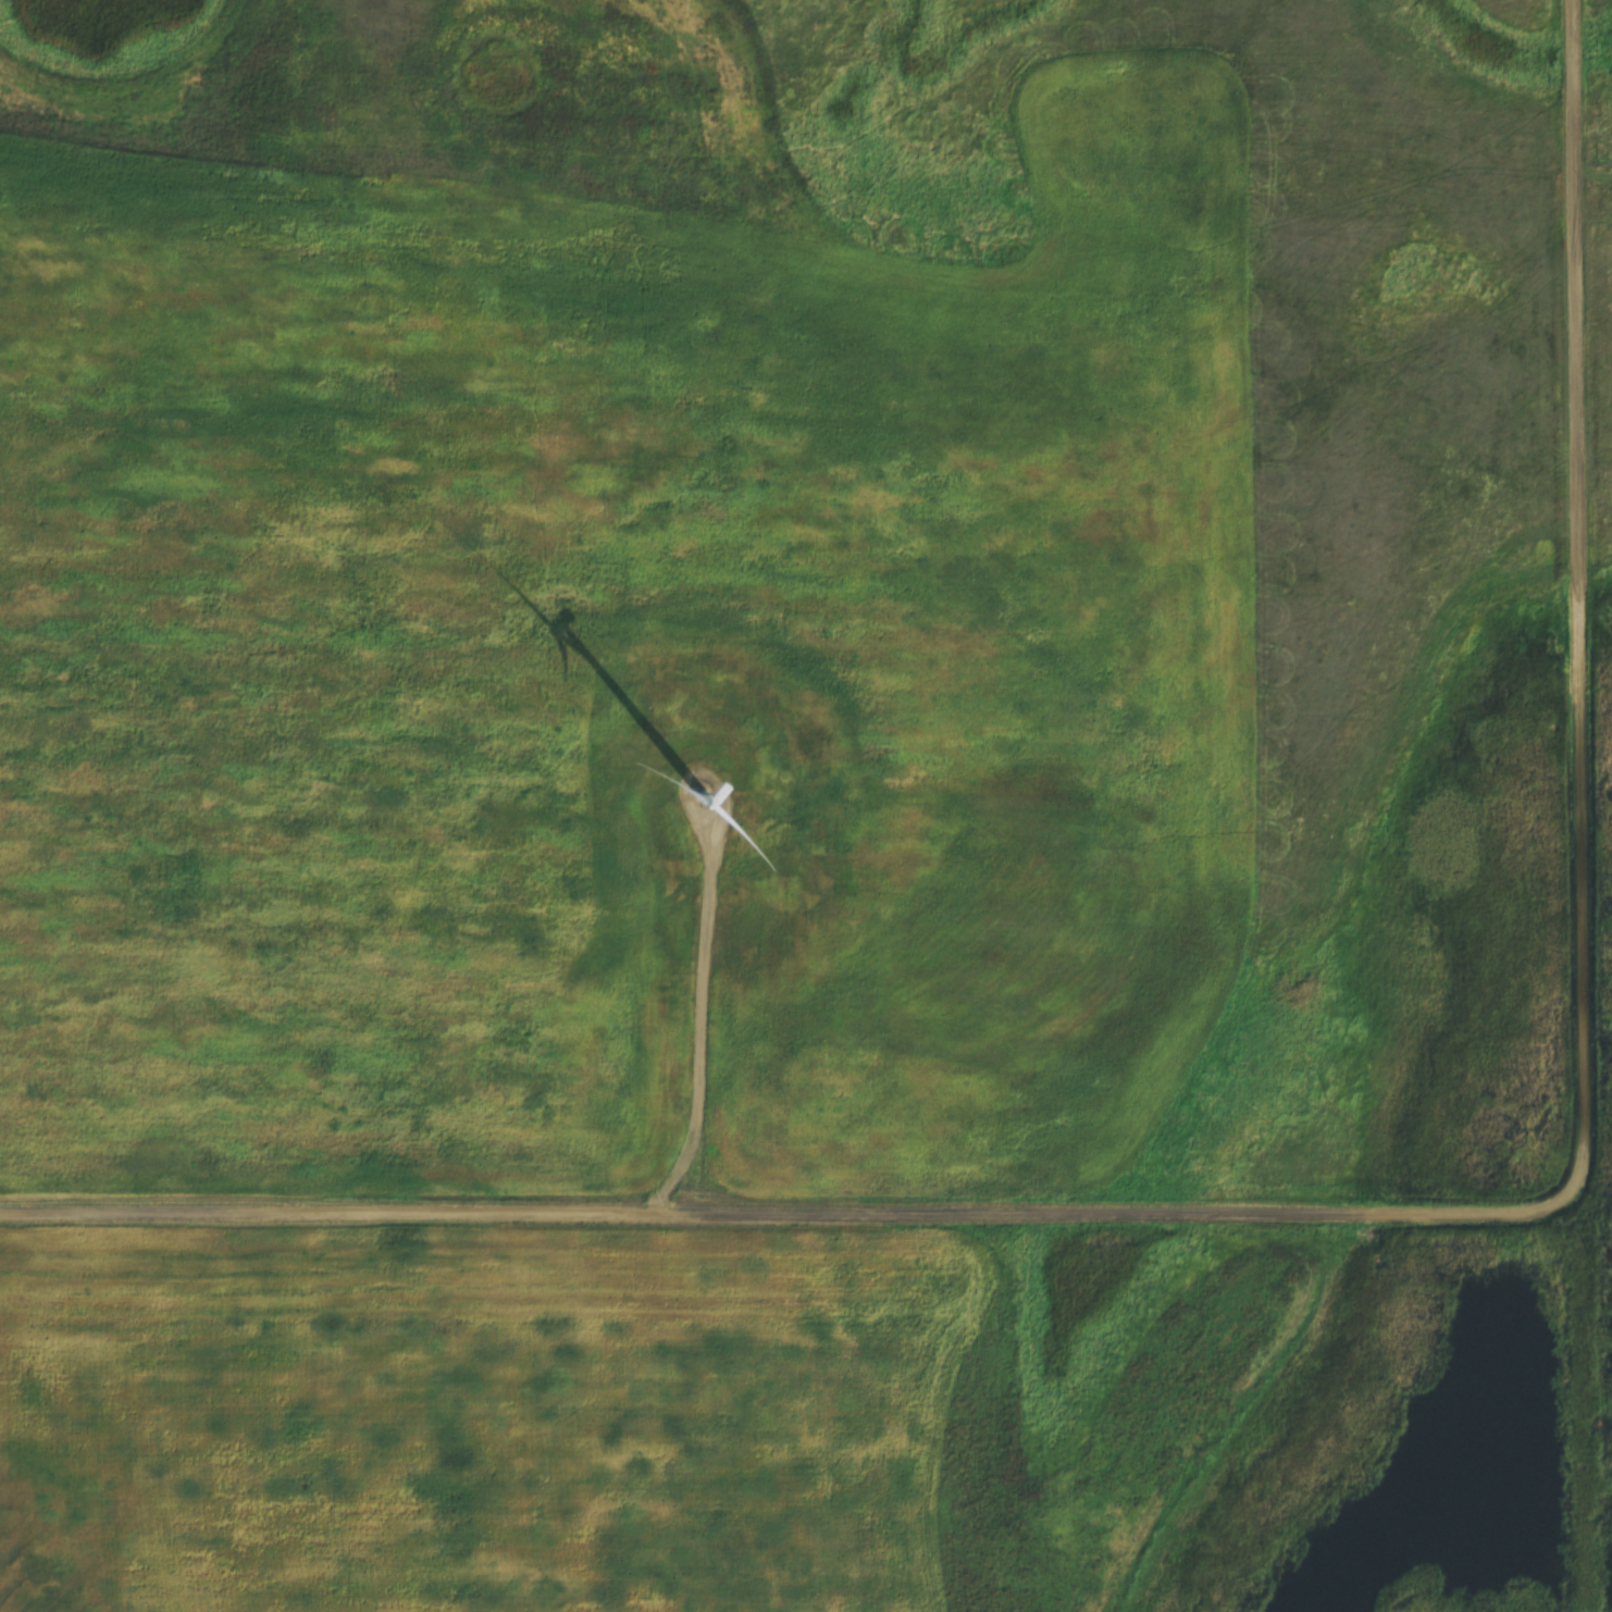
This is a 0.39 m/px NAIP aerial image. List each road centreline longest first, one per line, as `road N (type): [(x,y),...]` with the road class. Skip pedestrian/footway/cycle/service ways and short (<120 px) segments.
road 1 (residential): [(1574,1199),(0,1213)]
road 2 (residential): [(1574,1199),(1571,0)]

